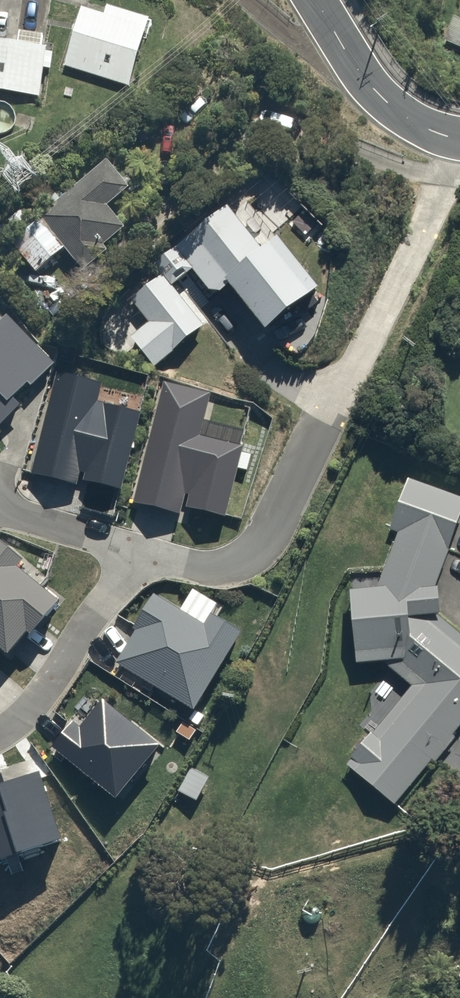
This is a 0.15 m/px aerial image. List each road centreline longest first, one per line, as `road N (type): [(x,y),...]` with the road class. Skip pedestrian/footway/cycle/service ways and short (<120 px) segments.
road 1 (residential): [(459,148),(267,536),(242,561),(220,567),(139,548)]
road 2 (residential): [(139,548),(51,684),(0,735)]
road 3 (residential): [(315,0),(378,93),(419,124),(459,139)]
road 4 (residential): [(139,548),(0,512)]

